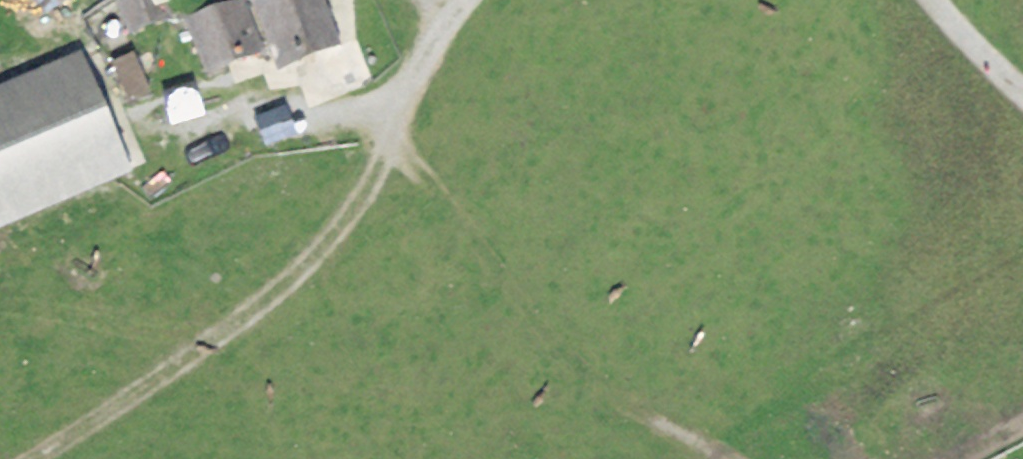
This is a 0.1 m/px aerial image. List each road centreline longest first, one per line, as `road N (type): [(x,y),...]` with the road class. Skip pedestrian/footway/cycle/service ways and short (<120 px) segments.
road 1 (track): [(377,112),(563,352),(720,458)]
road 2 (track): [(391,136),(357,206),(276,292),(40,458)]
road 3 (track): [(471,0),(377,112),(229,131),(164,152)]
road 4 (track): [(1022,91),(937,0)]

